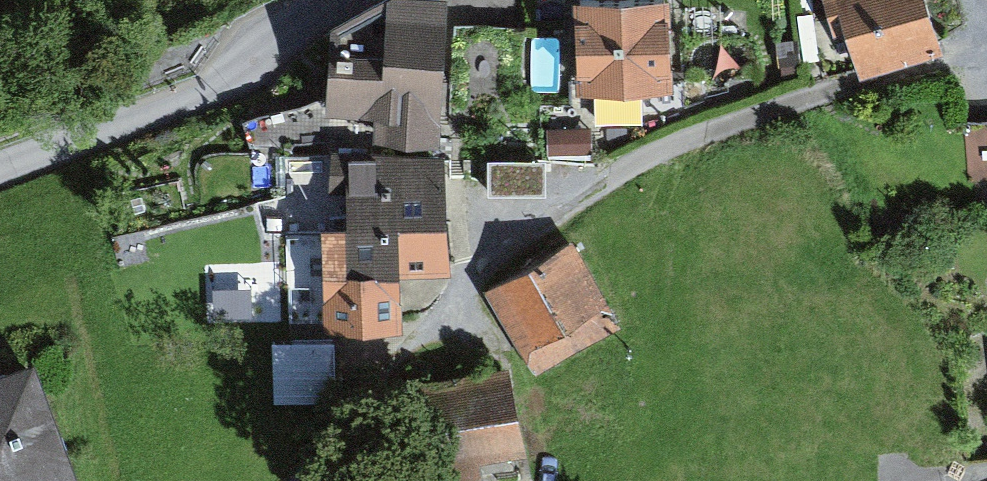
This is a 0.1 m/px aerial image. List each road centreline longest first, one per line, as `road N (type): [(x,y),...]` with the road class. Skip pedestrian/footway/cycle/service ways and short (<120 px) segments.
road 1 (residential): [(349,0),(282,24),(203,97),(0,170)]

